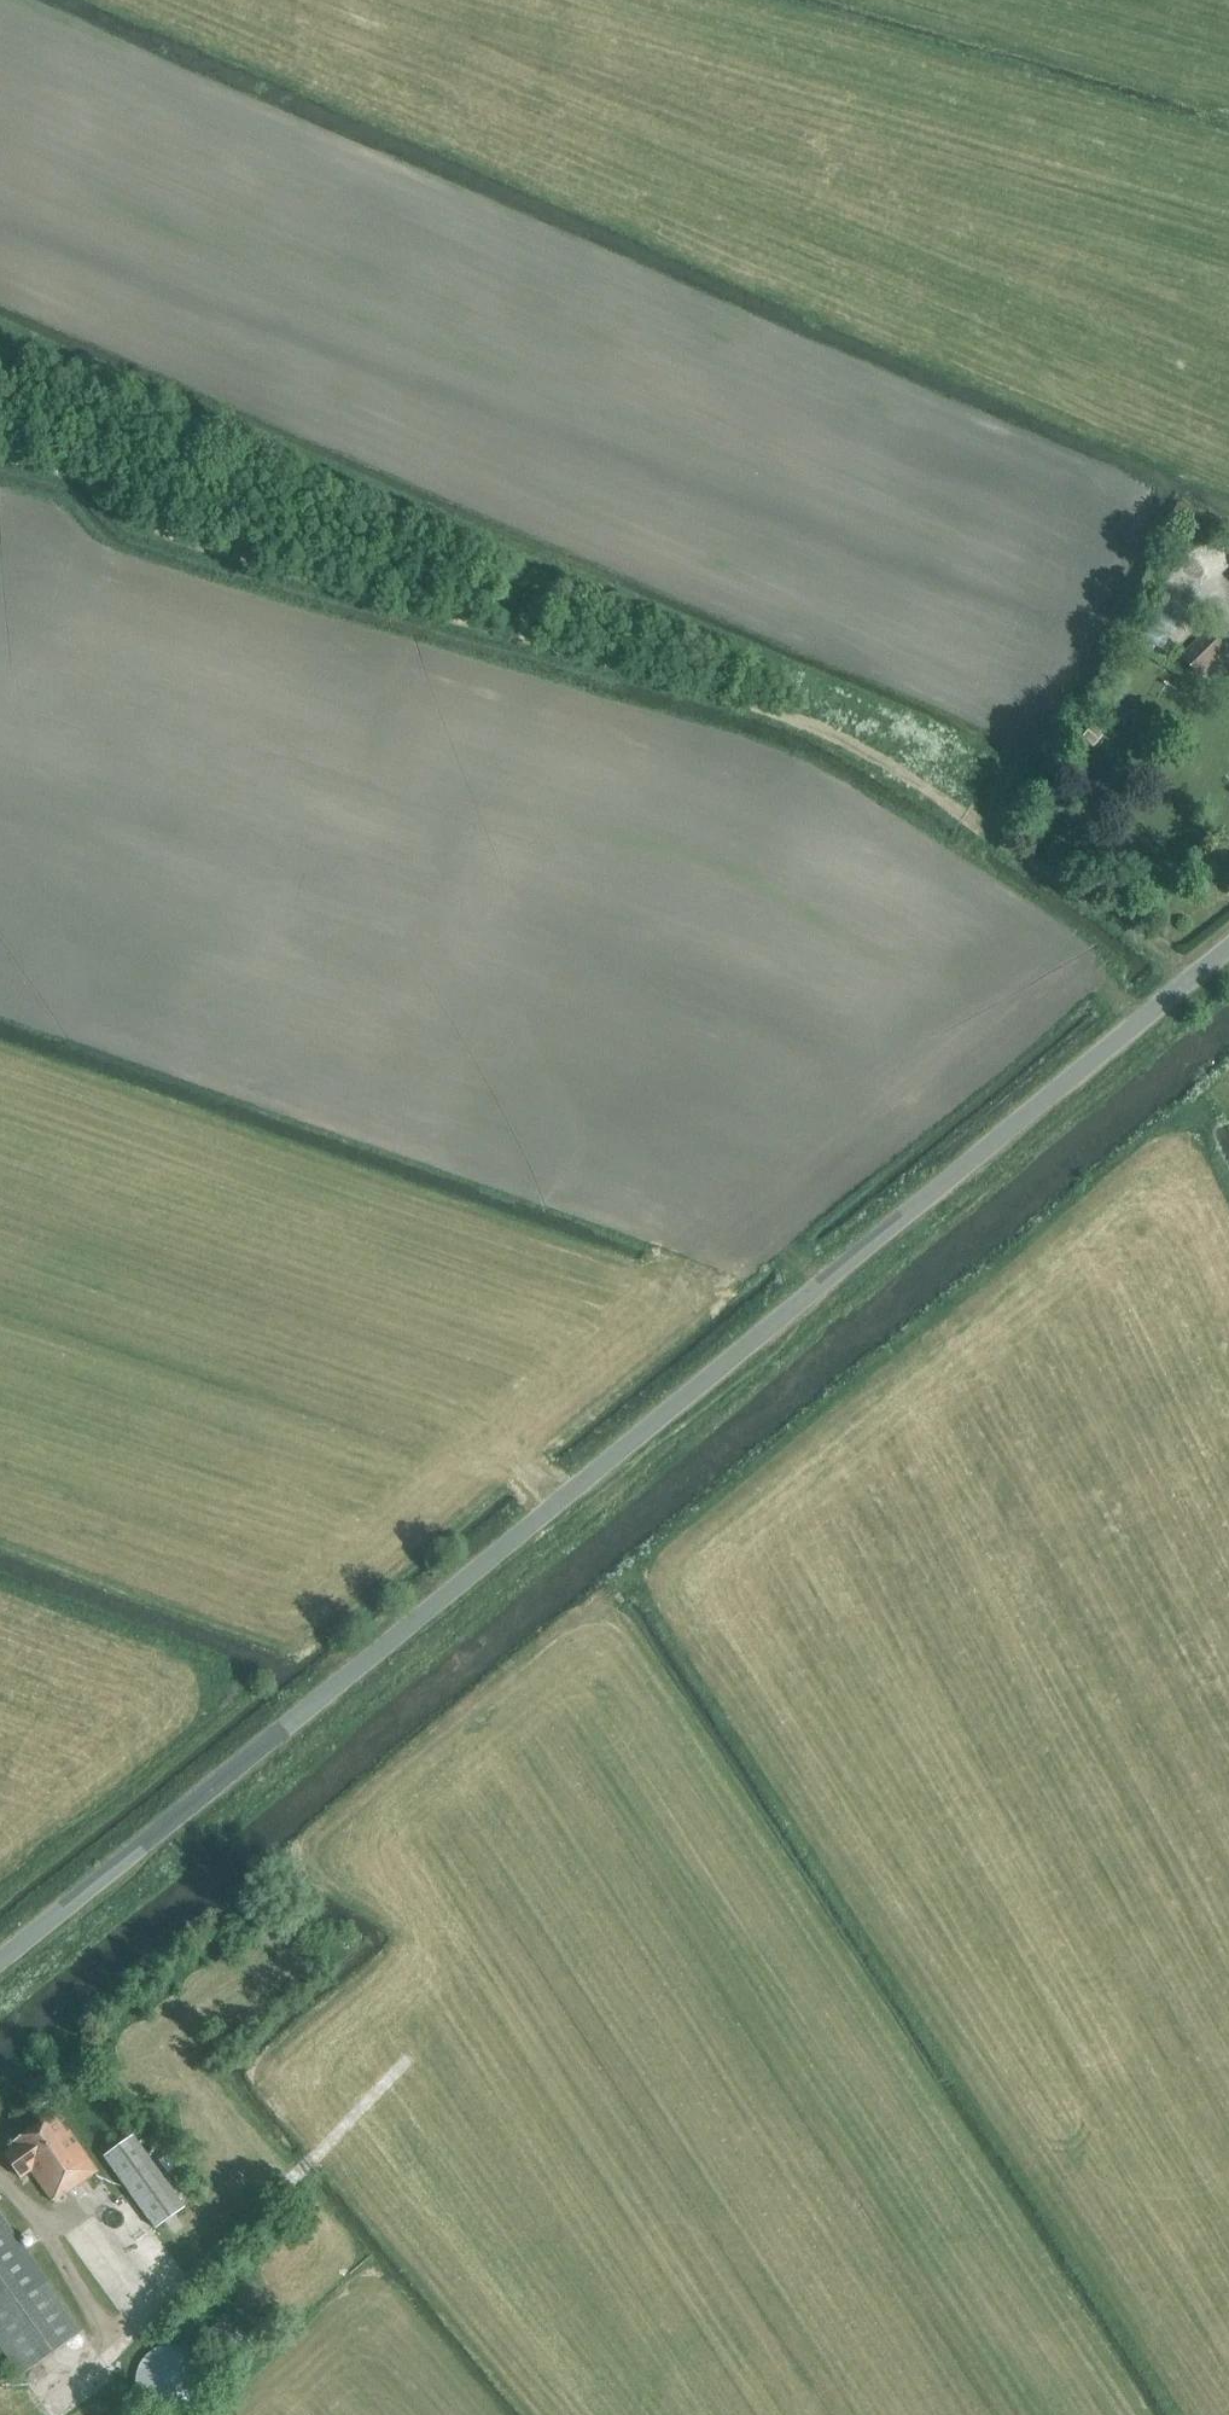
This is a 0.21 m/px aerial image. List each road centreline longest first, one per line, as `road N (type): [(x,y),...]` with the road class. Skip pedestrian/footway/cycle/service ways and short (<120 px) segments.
road 1 (unclassified): [(0,1958),(730,1369),(1228,948)]

